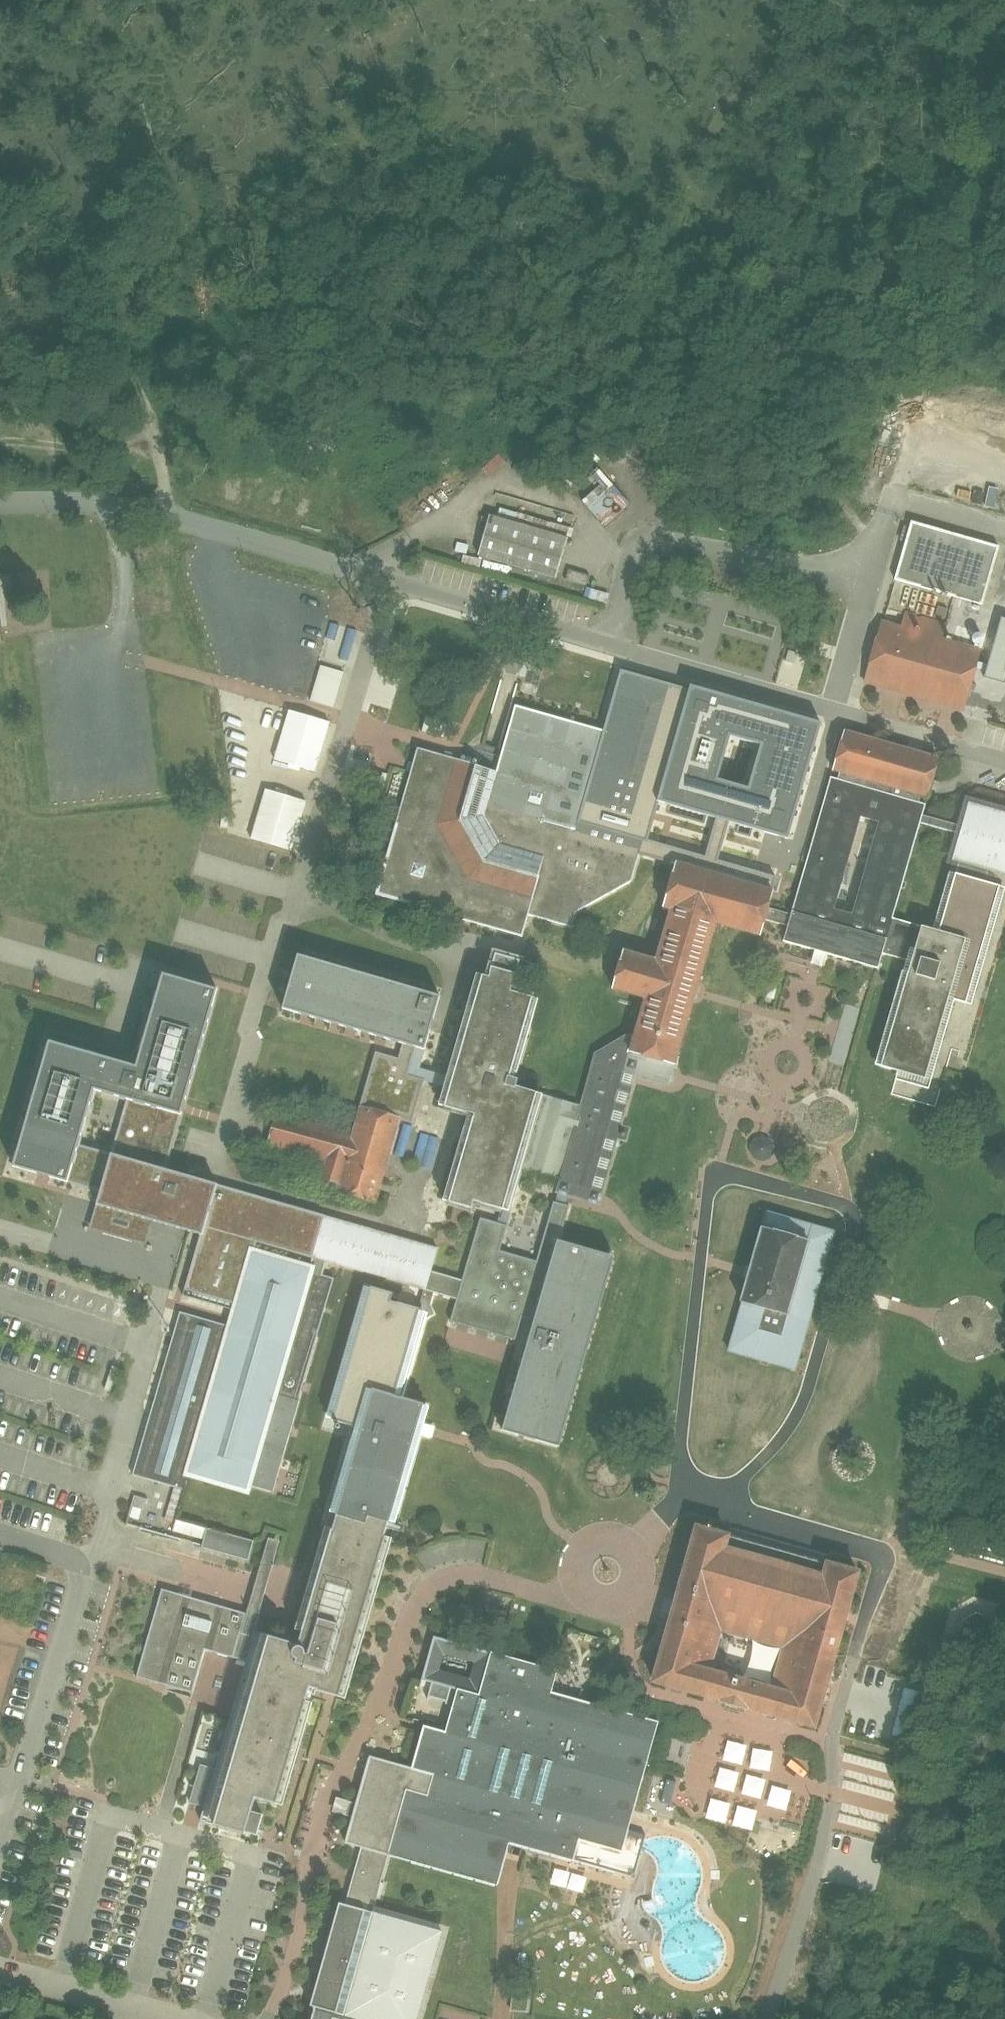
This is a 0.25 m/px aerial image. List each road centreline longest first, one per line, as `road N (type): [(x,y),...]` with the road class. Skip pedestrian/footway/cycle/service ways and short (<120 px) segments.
road 1 (track): [(841,497),(795,428),(706,327),(686,267),(717,145),(743,104),(805,54),(805,0)]
road 2 (track): [(181,506),(153,413),(56,197),(0,140)]
road 3 (residential): [(83,1573),(105,1519),(124,1415),(164,1276)]
road 4 (residential): [(0,1823),(83,1573)]
road 5 (residential): [(191,2018),(0,1966)]

